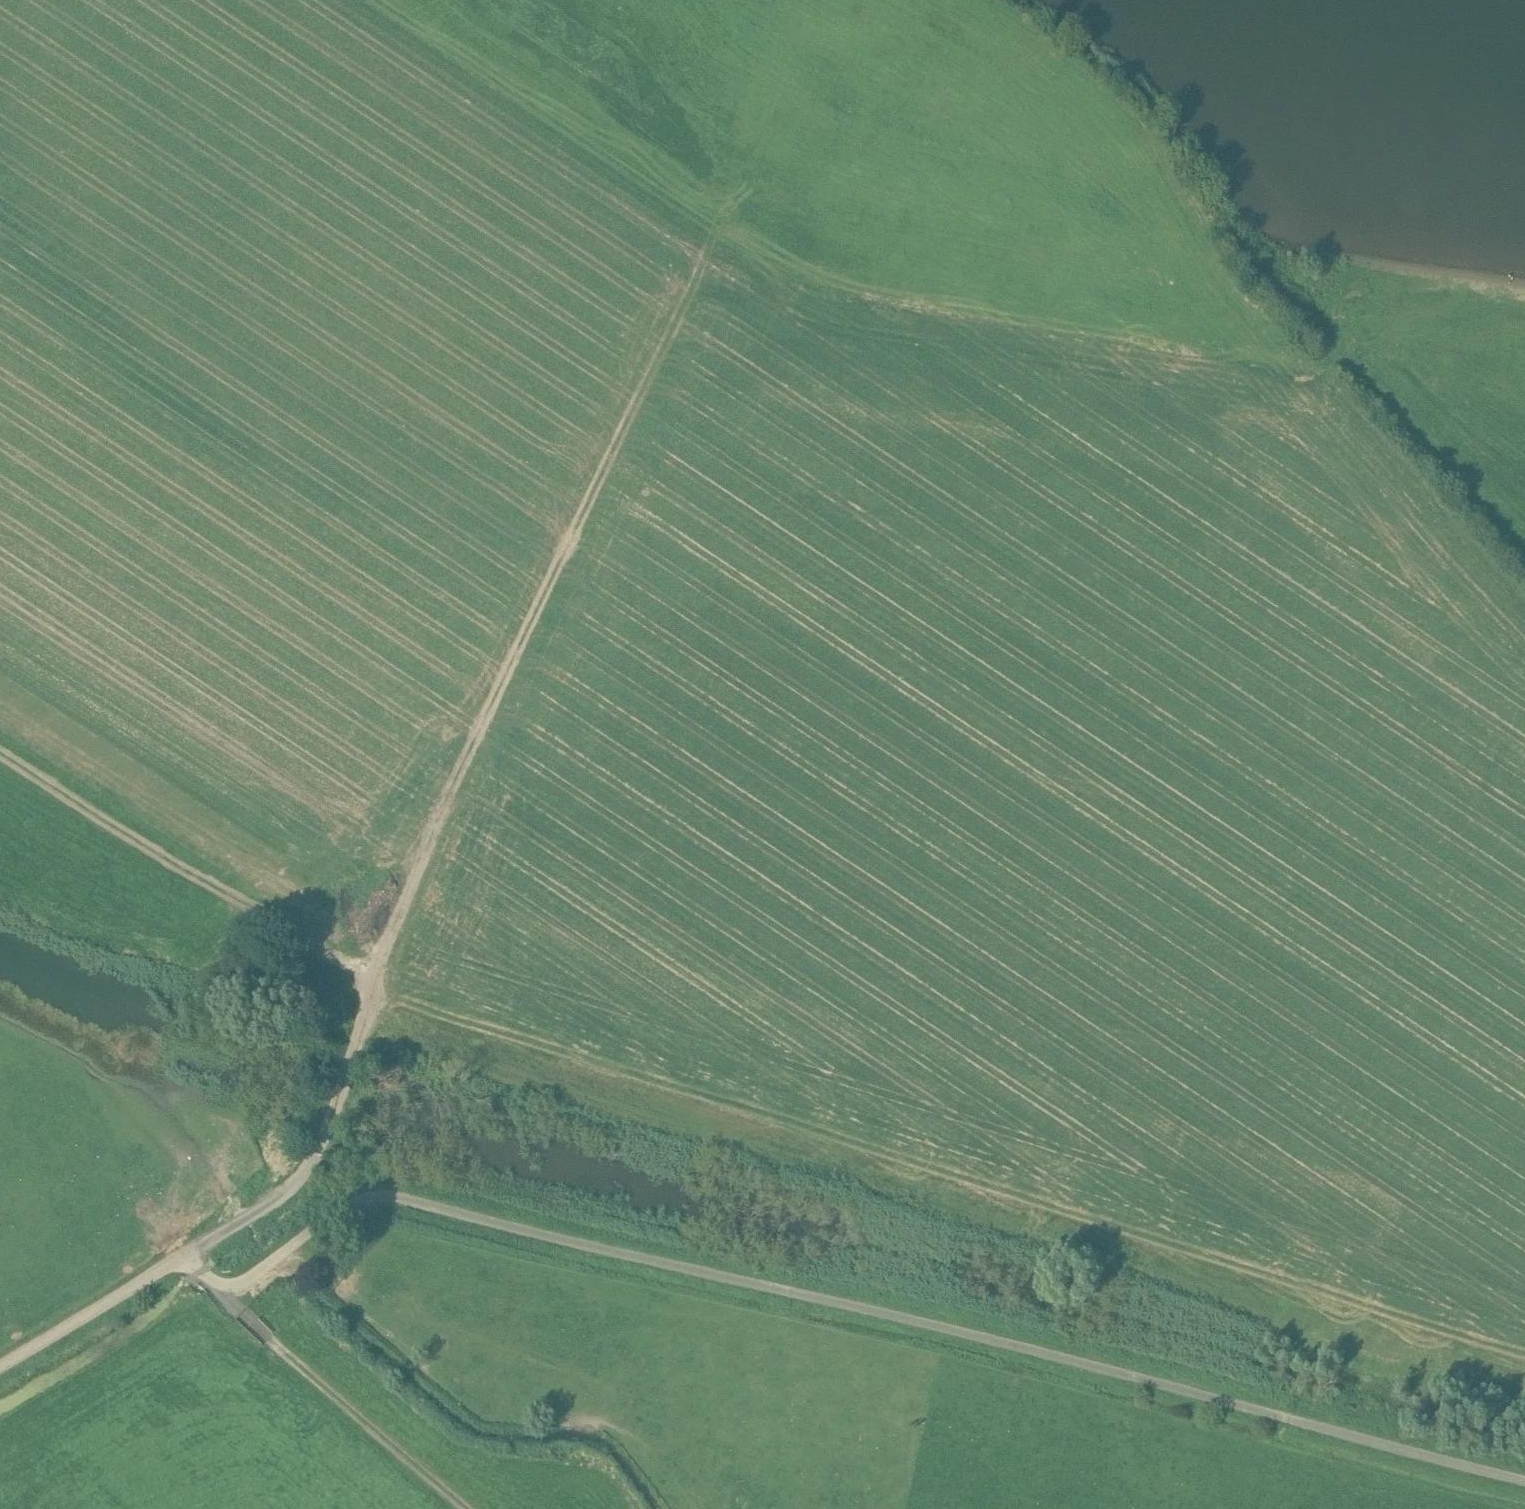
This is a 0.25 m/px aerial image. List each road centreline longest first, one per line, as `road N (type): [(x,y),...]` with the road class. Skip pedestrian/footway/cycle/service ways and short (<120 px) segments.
road 1 (track): [(157,1255),(198,1281),(339,1189),(1524,1470)]
road 2 (track): [(157,1255),(327,1167),(347,1135),(375,1011),(433,869)]
road 3 (track): [(0,1352),(157,1255)]

